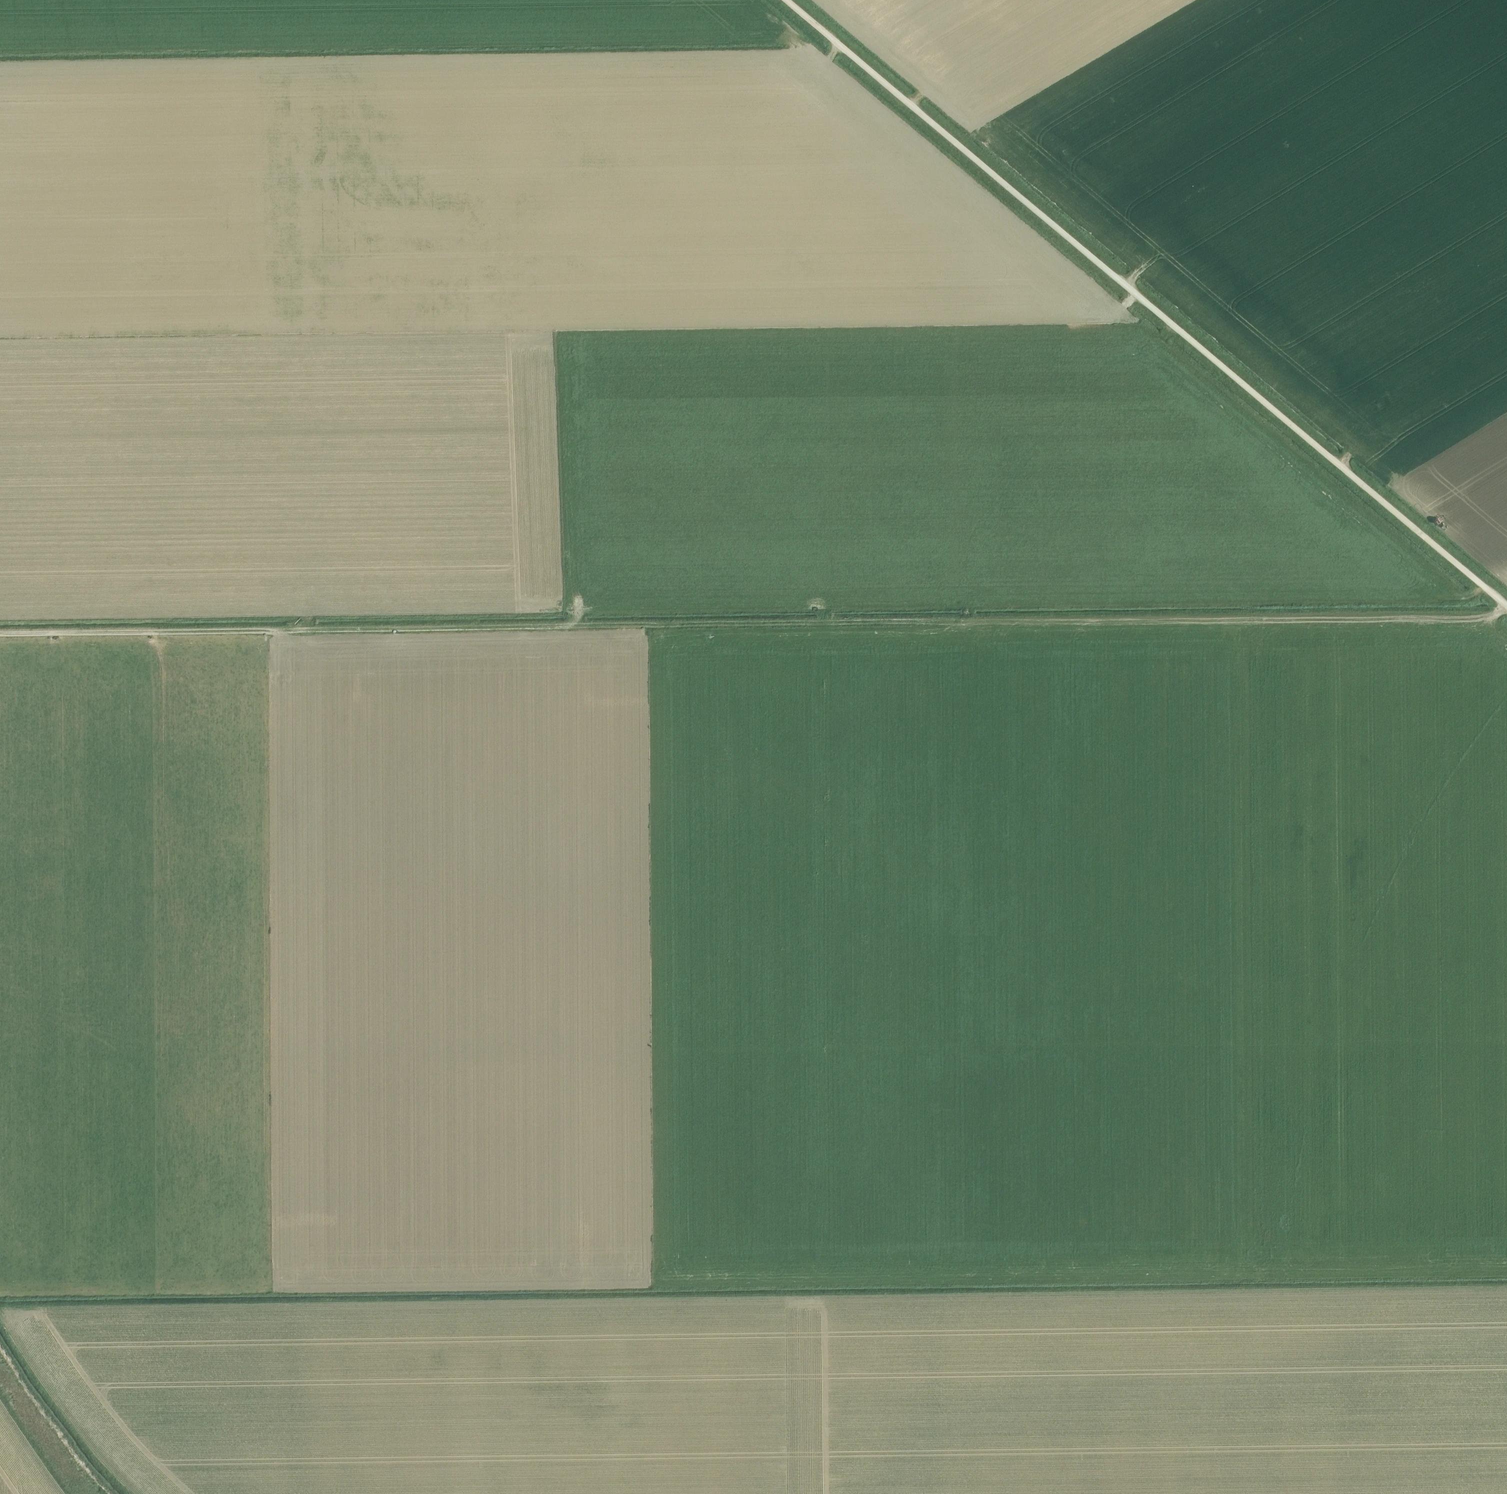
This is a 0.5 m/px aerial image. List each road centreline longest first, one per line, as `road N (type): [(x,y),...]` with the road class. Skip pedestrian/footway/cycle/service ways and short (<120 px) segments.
road 1 (track): [(0,631),(963,622)]
road 2 (unclassified): [(1506,606),(795,0)]

